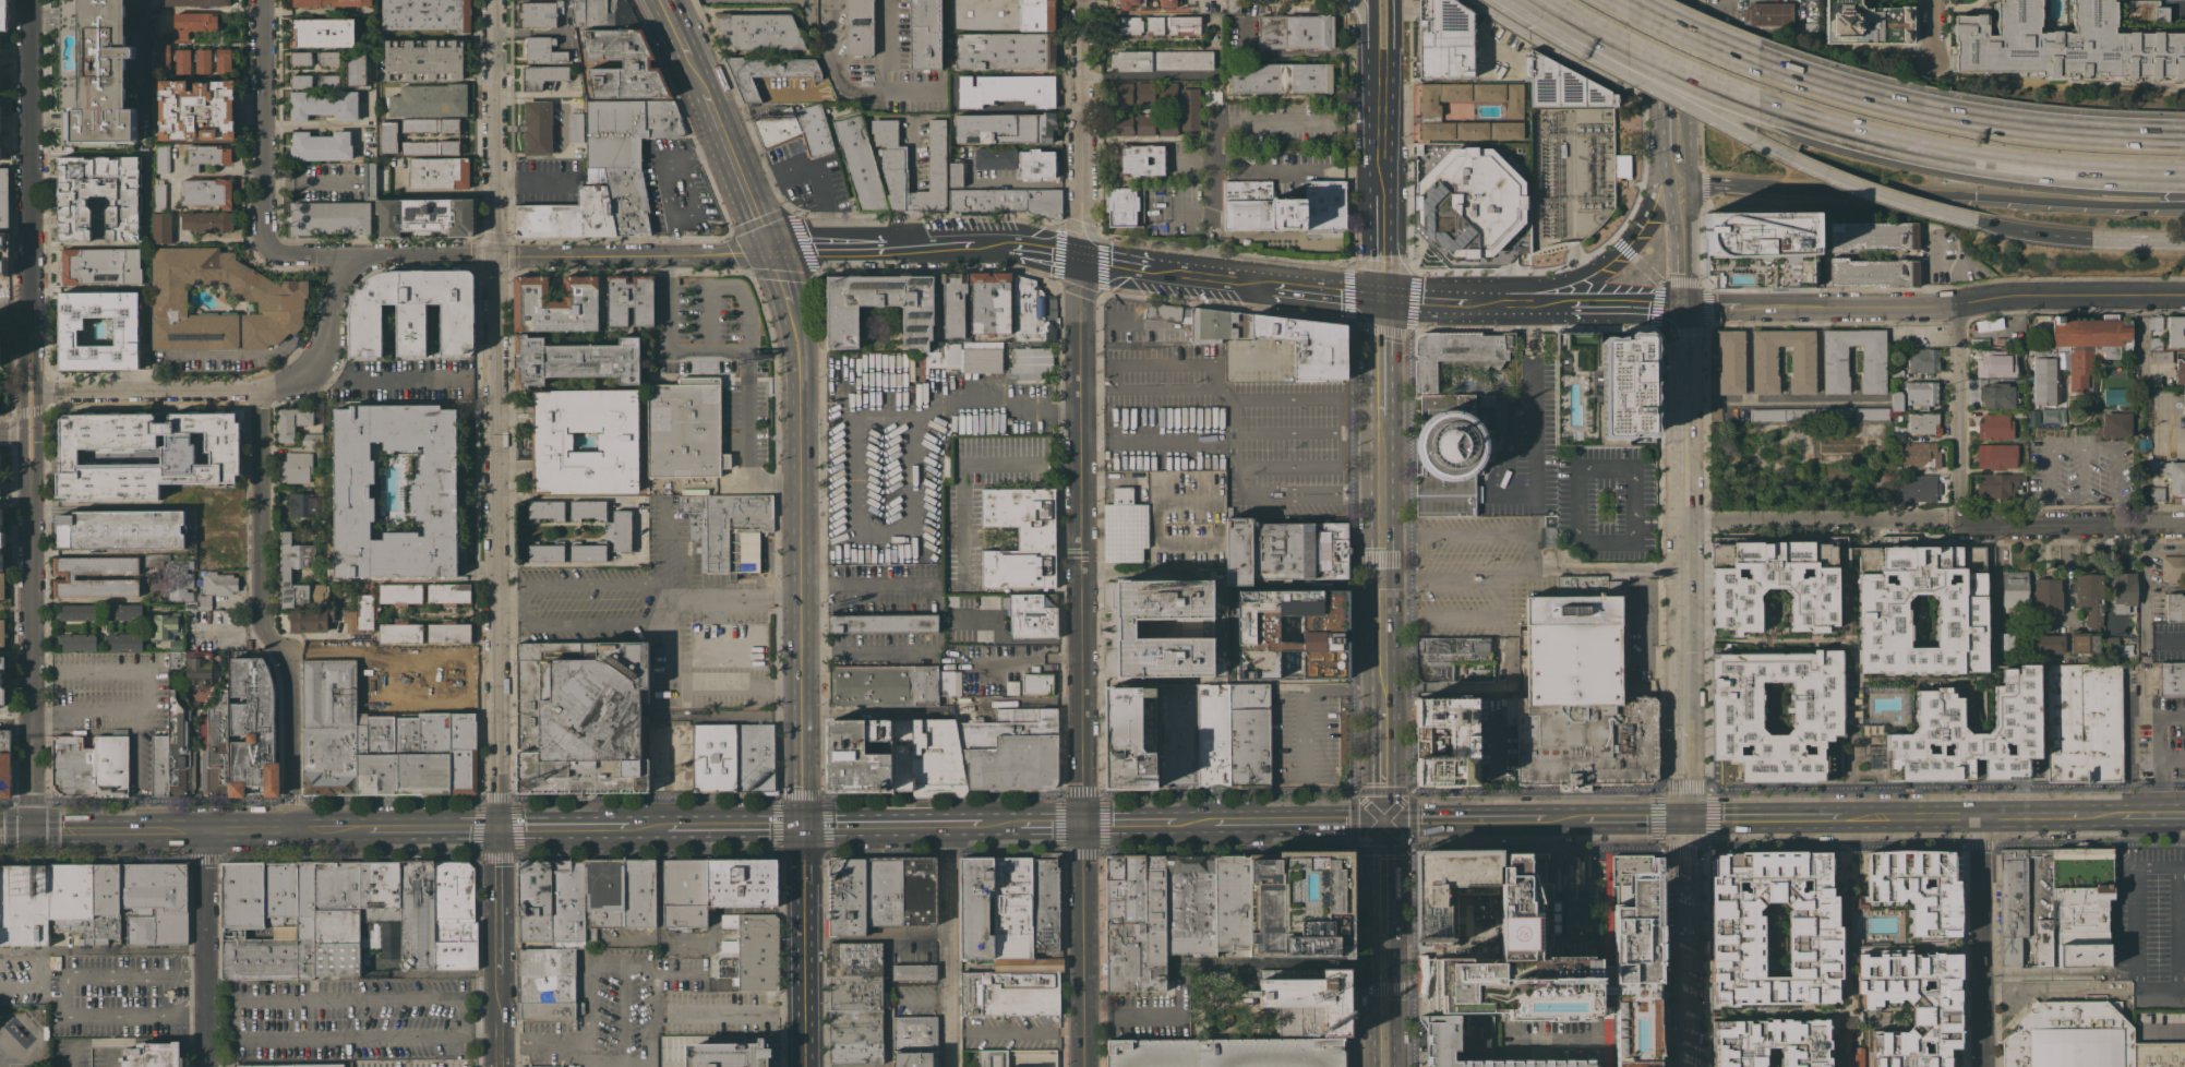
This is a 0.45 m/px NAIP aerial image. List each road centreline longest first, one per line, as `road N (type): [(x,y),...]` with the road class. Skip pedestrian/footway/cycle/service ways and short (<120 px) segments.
road 1 (residential): [(499,1066),(493,0)]
road 2 (residential): [(1082,823),(1079,0)]
road 3 (motorway): [(1524,0),(1625,73),(1787,157),(1976,220)]
road 4 (secondary): [(2184,295),(1738,307)]
road 5 (residential): [(262,388),(266,618),(288,668),(290,829)]
road 6 (motorway): [(2184,137),(1942,113),(1757,61)]
road 7 (motorway): [(1757,105),(1934,154),(2184,176)]
road 8 (residential): [(771,253),(347,260)]
road 9 (residential): [(347,260),(322,352),(295,381),(262,388),(36,388)]
road 10 (residential): [(29,831),(27,473)]
road 11 (secondary): [(791,305),(802,375),(803,650)]
road 12 (residential): [(27,339),(29,0)]
road 13 (secondary): [(29,831),(367,828)]
road 14 (residential): [(1685,520),(1688,817)]
road 15 (secondary): [(1382,703),(1379,416)]
road 16 (residential): [(1959,520),(1685,520)]
road 17 (residential): [(272,250),(263,232),(262,0)]
road 18 (residential): [(1982,1066),(1981,815)]
road 19 (residential): [(1688,817),(1687,1066)]
road 20 (motorway): [(1536,0),(1757,105)]
road 21 (residential): [(953,1066),(951,824)]
road 22 (secondary): [(806,1066),(804,825)]
road 23 (residential): [(205,1066),(204,831)]
road 24 (residential): [(2184,524),(1959,520)]
road 25 (residential): [(1958,304),(1959,520)]
road 26 (residential): [(1683,307),(1685,520)]
road 27 (motorway): [(1974,196),(2184,205)]
road 28 (residential): [(1084,1018),(1082,823)]
road 29 (secondary): [(803,650),(804,825)]
road 30 (secondary): [(704,93),(771,253)]
road 31 (secondary): [(1212,822),(1383,818)]
road 32 (secondary): [(1383,818),(1545,818)]
road 33 (secondary): [(1619,245),(1549,289),(1475,301)]
road 34 (secondary): [(1688,817),(1839,816)]
road 35 (motorway): [(1757,61),(1620,0)]
road 36 (motorway): [(1681,181),(1829,191)]
road 37 (motorway): [(1829,191),(1974,196)]
road 38 (secondary): [(1680,117),(1657,190),(1619,245)]
road 39 (secondary): [(1379,193),(1381,50)]
road 40 (secondary): [(1839,816),(1981,815)]
road 41 (secondary): [(665,826),(804,825)]
road 42 (secondary): [(804,825),(939,824)]
road 43 (secondary): [(367,828),(499,827)]
road 44 (secondary): [(1383,1066),(1383,937)]
road 45 (secondary): [(499,827),(627,826)]
road 46 (secondary): [(1683,307),(1681,181)]
road 47 (secondary): [(1274,283),(1152,268)]
road 48 (secondary): [(1379,416),(1378,295)]

